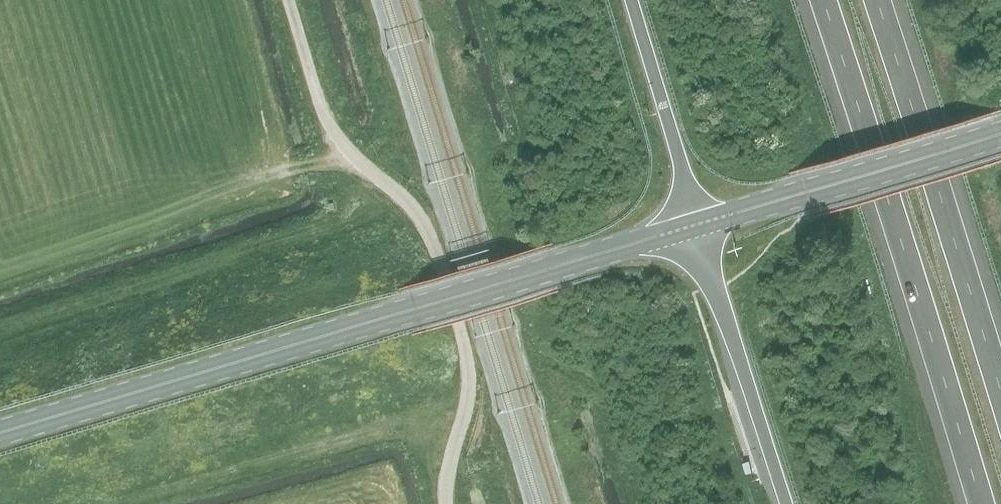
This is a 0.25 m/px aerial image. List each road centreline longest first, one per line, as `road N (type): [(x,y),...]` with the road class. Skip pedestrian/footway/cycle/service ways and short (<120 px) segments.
road 1 (primary): [(0,433),(697,225)]
road 2 (motorway): [(822,0),(982,503)]
road 3 (motorway): [(1000,390),(880,0)]
road 4 (primary): [(697,225),(1000,135)]
road 5 (motorway): [(697,225),(786,503)]
road 6 (motorway): [(633,0),(697,225)]

